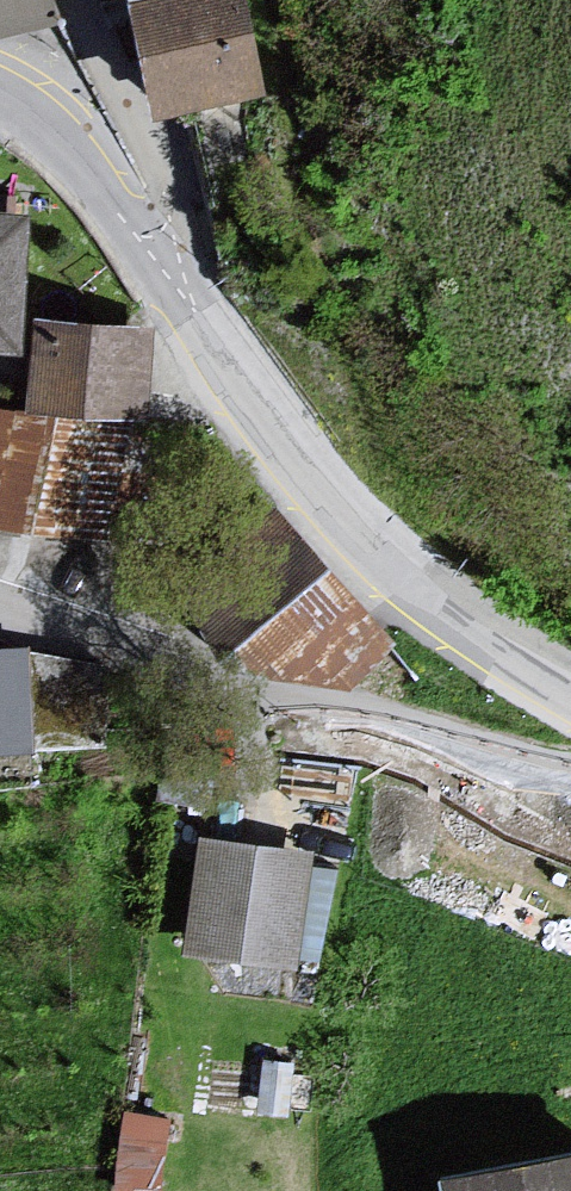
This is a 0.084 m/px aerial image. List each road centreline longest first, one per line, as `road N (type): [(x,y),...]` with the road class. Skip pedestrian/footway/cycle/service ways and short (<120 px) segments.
road 1 (residential): [(570,690),(437,598),(366,532),(131,227),(59,142),(0,95)]
road 2 (residential): [(570,772),(183,668),(0,607)]

